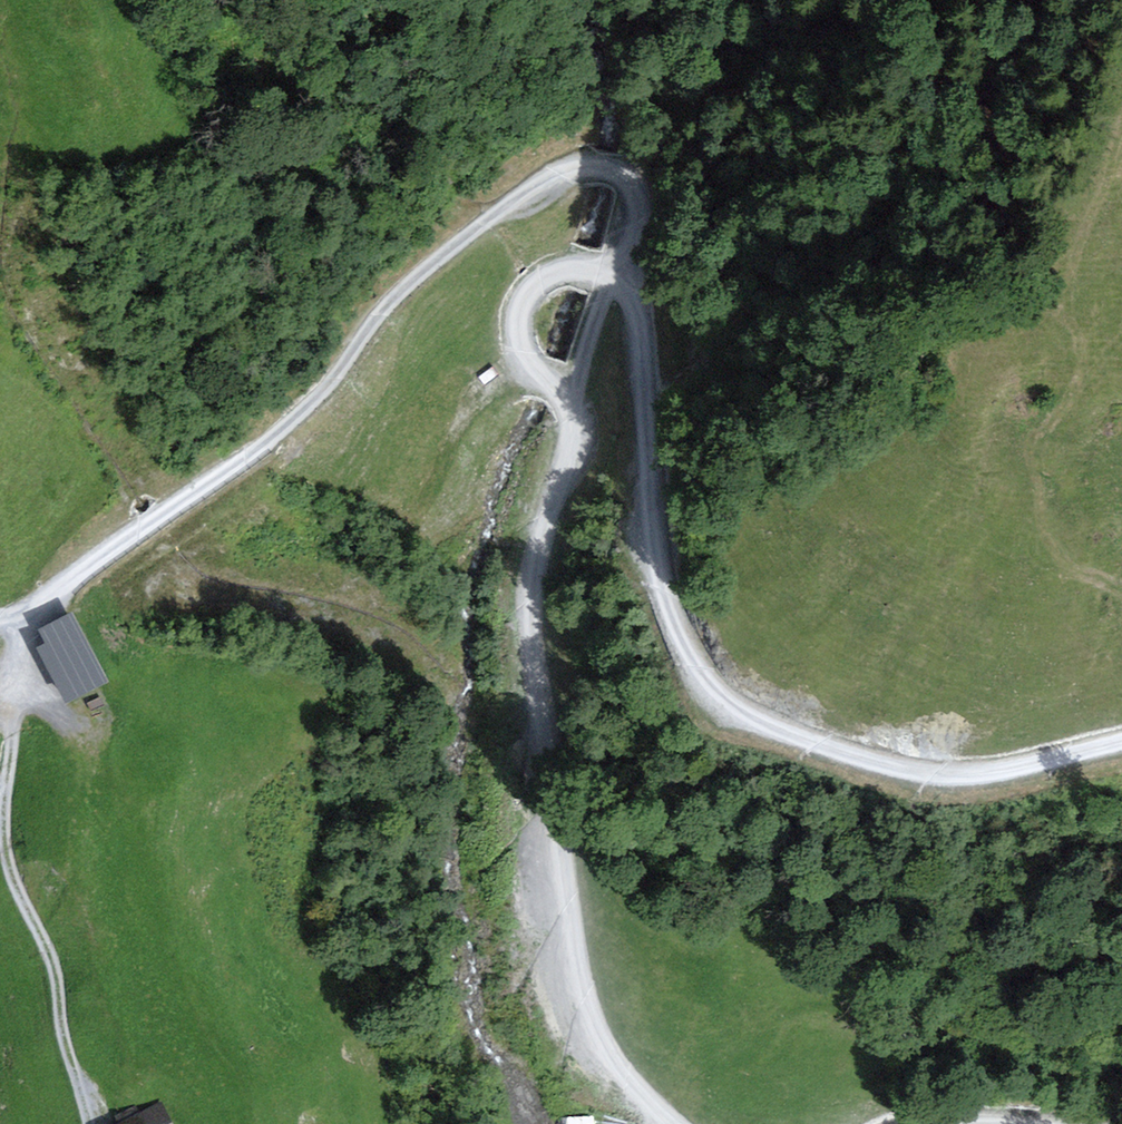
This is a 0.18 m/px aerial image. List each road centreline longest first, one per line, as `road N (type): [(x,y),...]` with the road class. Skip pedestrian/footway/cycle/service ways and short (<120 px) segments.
road 1 (track): [(0,616),(293,415),(402,284),(530,182),(570,158),(620,164),(645,199),(641,218),(590,316),(520,601),(547,819),(586,1007),(631,1093),(668,1123)]
road 2 (track): [(565,402),(510,360),(516,303),(556,263),(583,270),(600,293),(645,452),(649,581),(659,639),(689,681),(748,725),(833,764),(948,792),(1121,780)]
road 3 (track): [(91,1123),(62,1028),(54,966),(6,851),(19,640),(9,614)]
road 4 (track): [(102,478),(82,512),(44,547),(9,614)]

